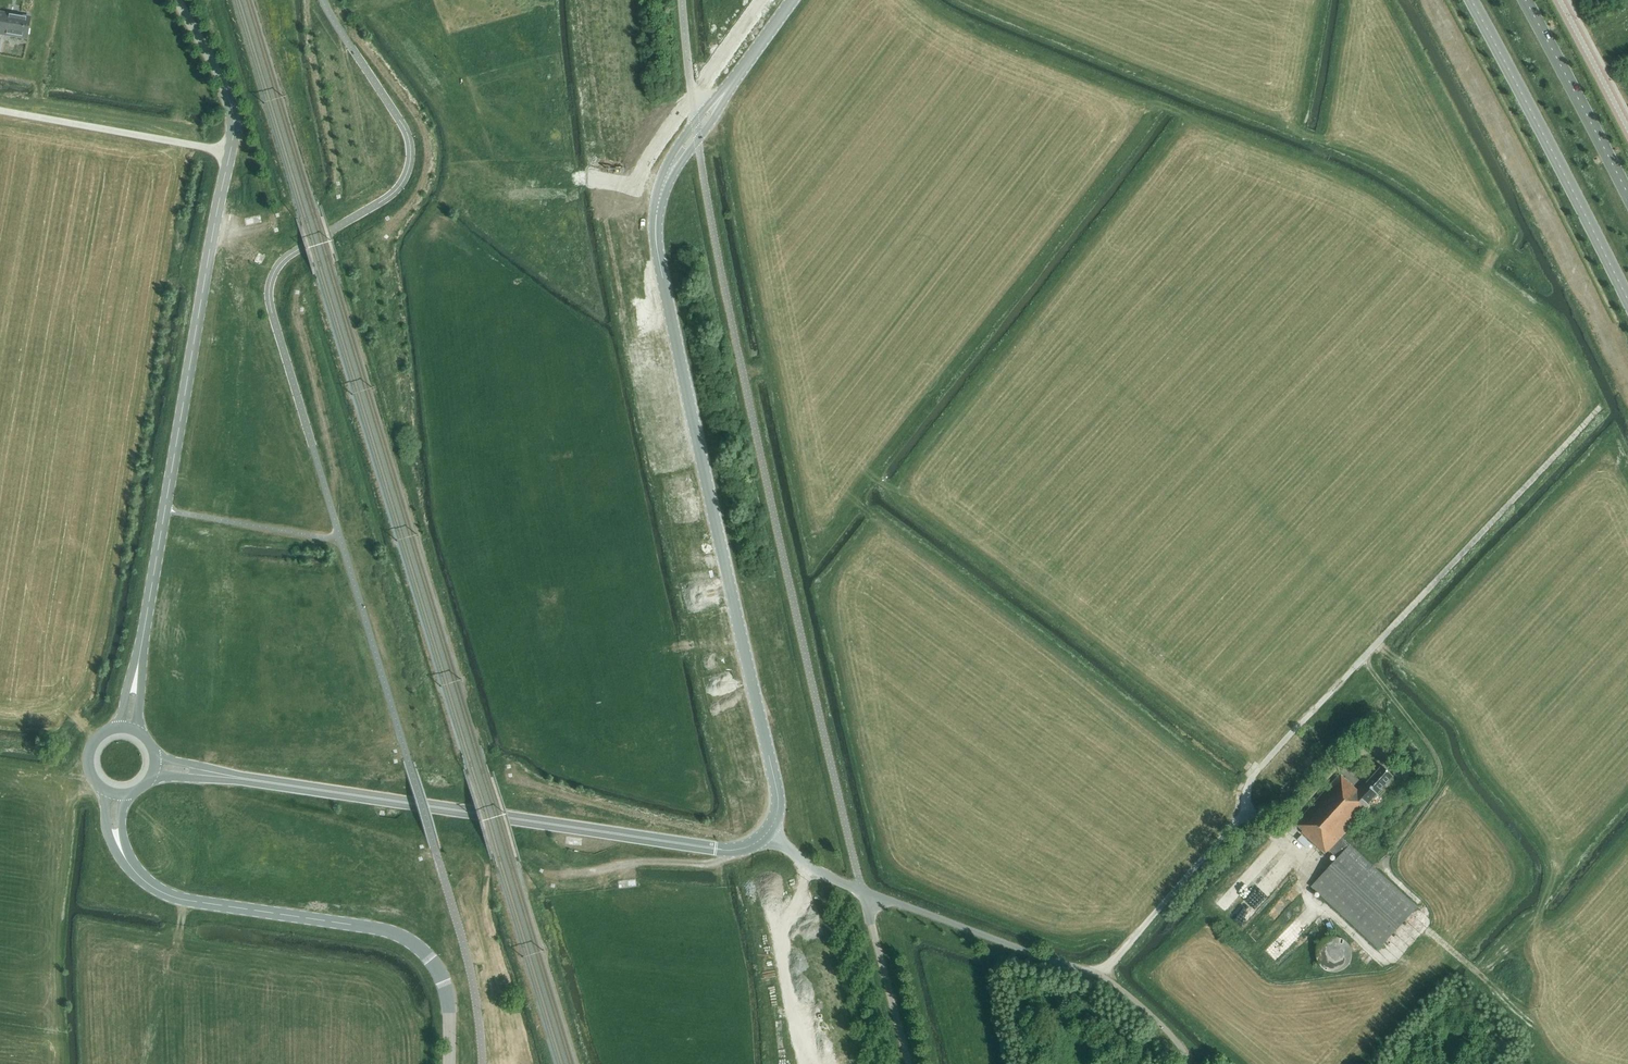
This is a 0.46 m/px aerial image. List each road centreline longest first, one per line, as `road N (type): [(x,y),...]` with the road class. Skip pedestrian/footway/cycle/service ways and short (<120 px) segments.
road 1 (unclassified): [(139,662),(234,130),(228,95),(176,0)]
road 2 (tertiary): [(662,189),(661,269),(778,794),(767,834)]
road 3 (tertiary): [(247,779),(720,850),(747,847),(767,834)]
road 4 (track): [(1364,658),(1440,768),(1438,788),(1381,868),(1425,908),(1378,958),(1307,899),(1301,852)]
road 5 (track): [(1293,731),(1601,405)]
road 6 (tertiary): [(449,1063),(448,993),(408,940),(176,899),(125,857)]
road 7 (unclassified): [(662,189),(552,170),(494,145),(389,19),(355,0)]
road 8 (primary): [(1471,0),(1627,301)]
road 9 (primary): [(1627,197),(1525,0)]
road 10 (track): [(908,1063),(862,890)]
road 11 (track): [(145,1063),(185,900)]
road 12 (unclassified): [(1627,131),(1559,0)]

